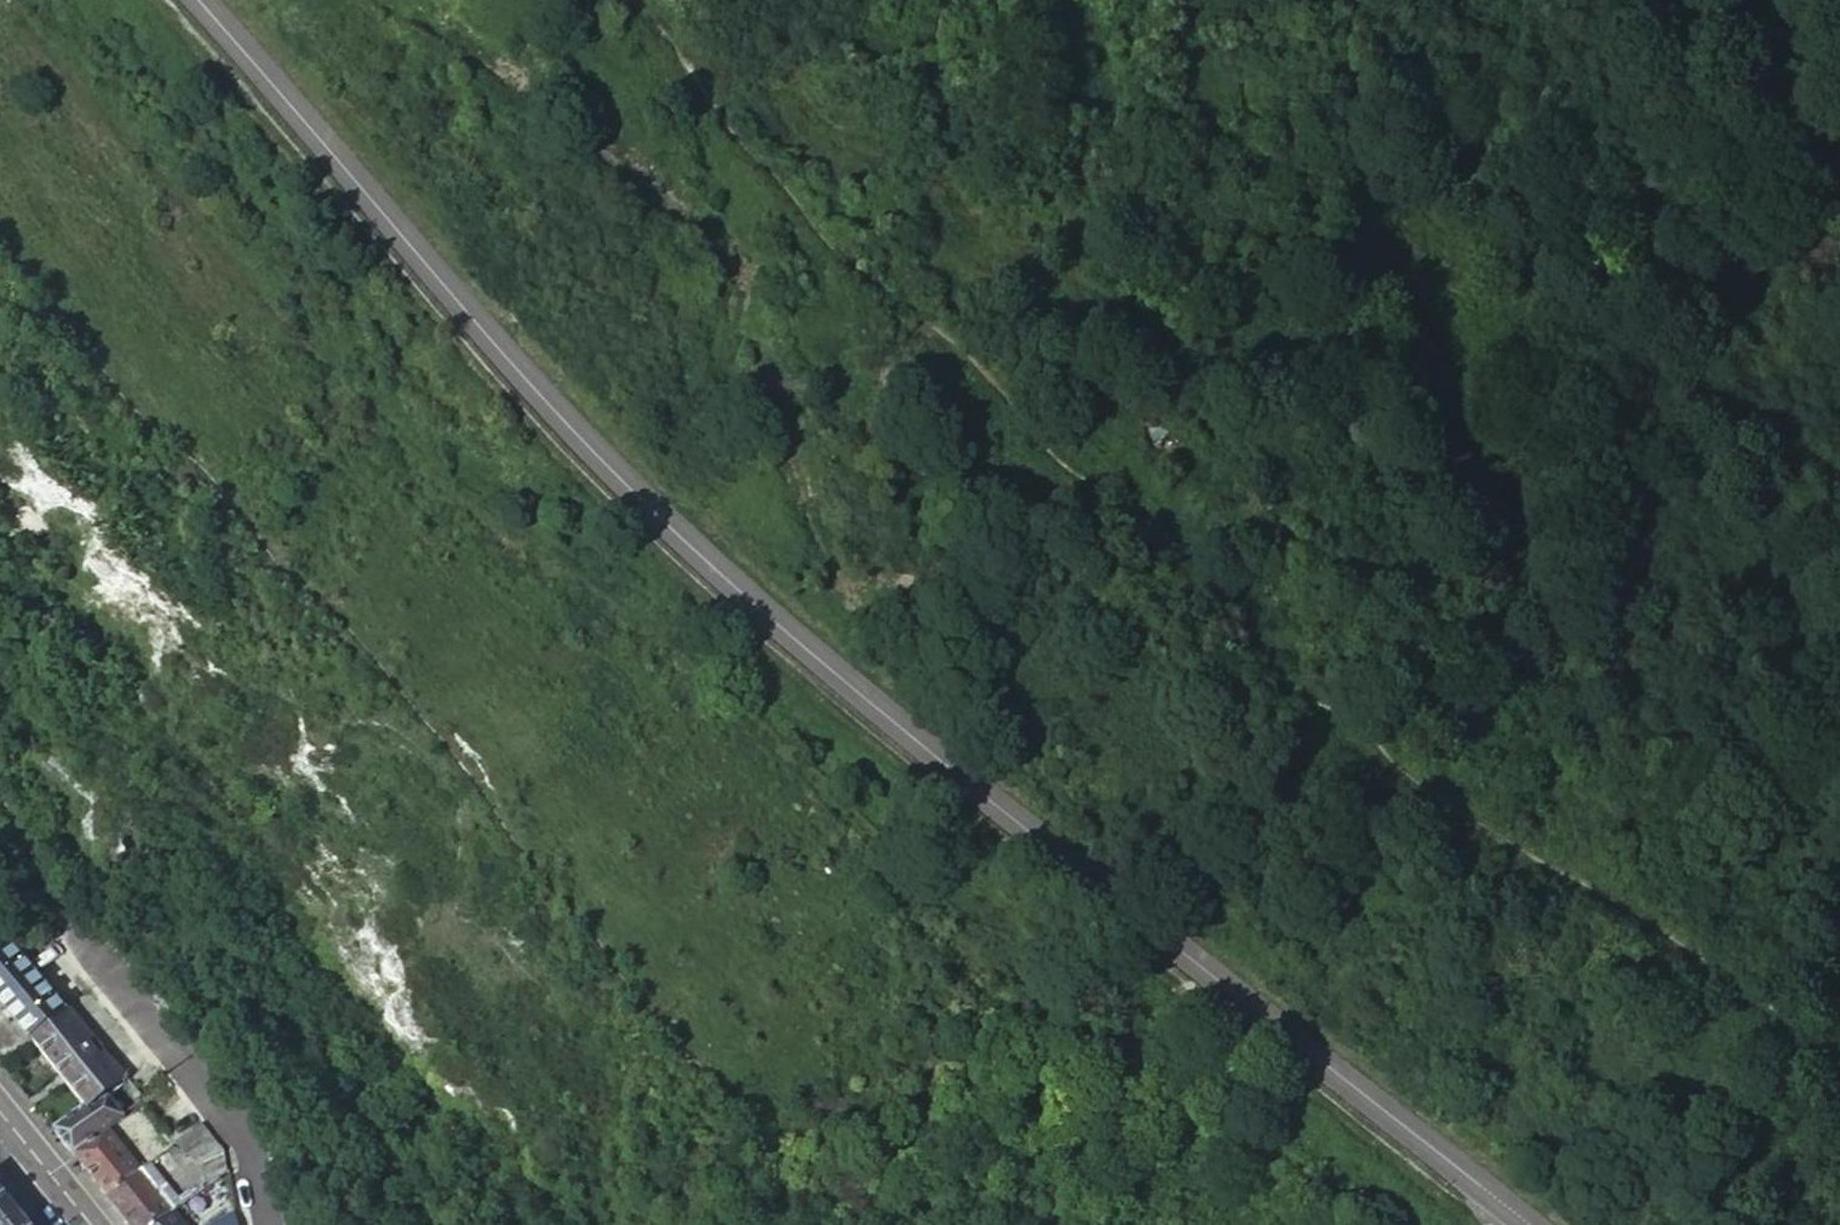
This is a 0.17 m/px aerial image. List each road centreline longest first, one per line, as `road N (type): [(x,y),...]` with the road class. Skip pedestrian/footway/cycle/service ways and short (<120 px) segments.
road 1 (tertiary): [(201,0),(584,437),(791,629),(1534,1224)]
road 2 (track): [(1839,1057),(1667,932),(1399,765),(1267,662),(1144,517),(1074,474),(924,316),(857,272),(739,142),(658,25),(631,0)]
road 3 (track): [(1735,0),(1839,84)]

